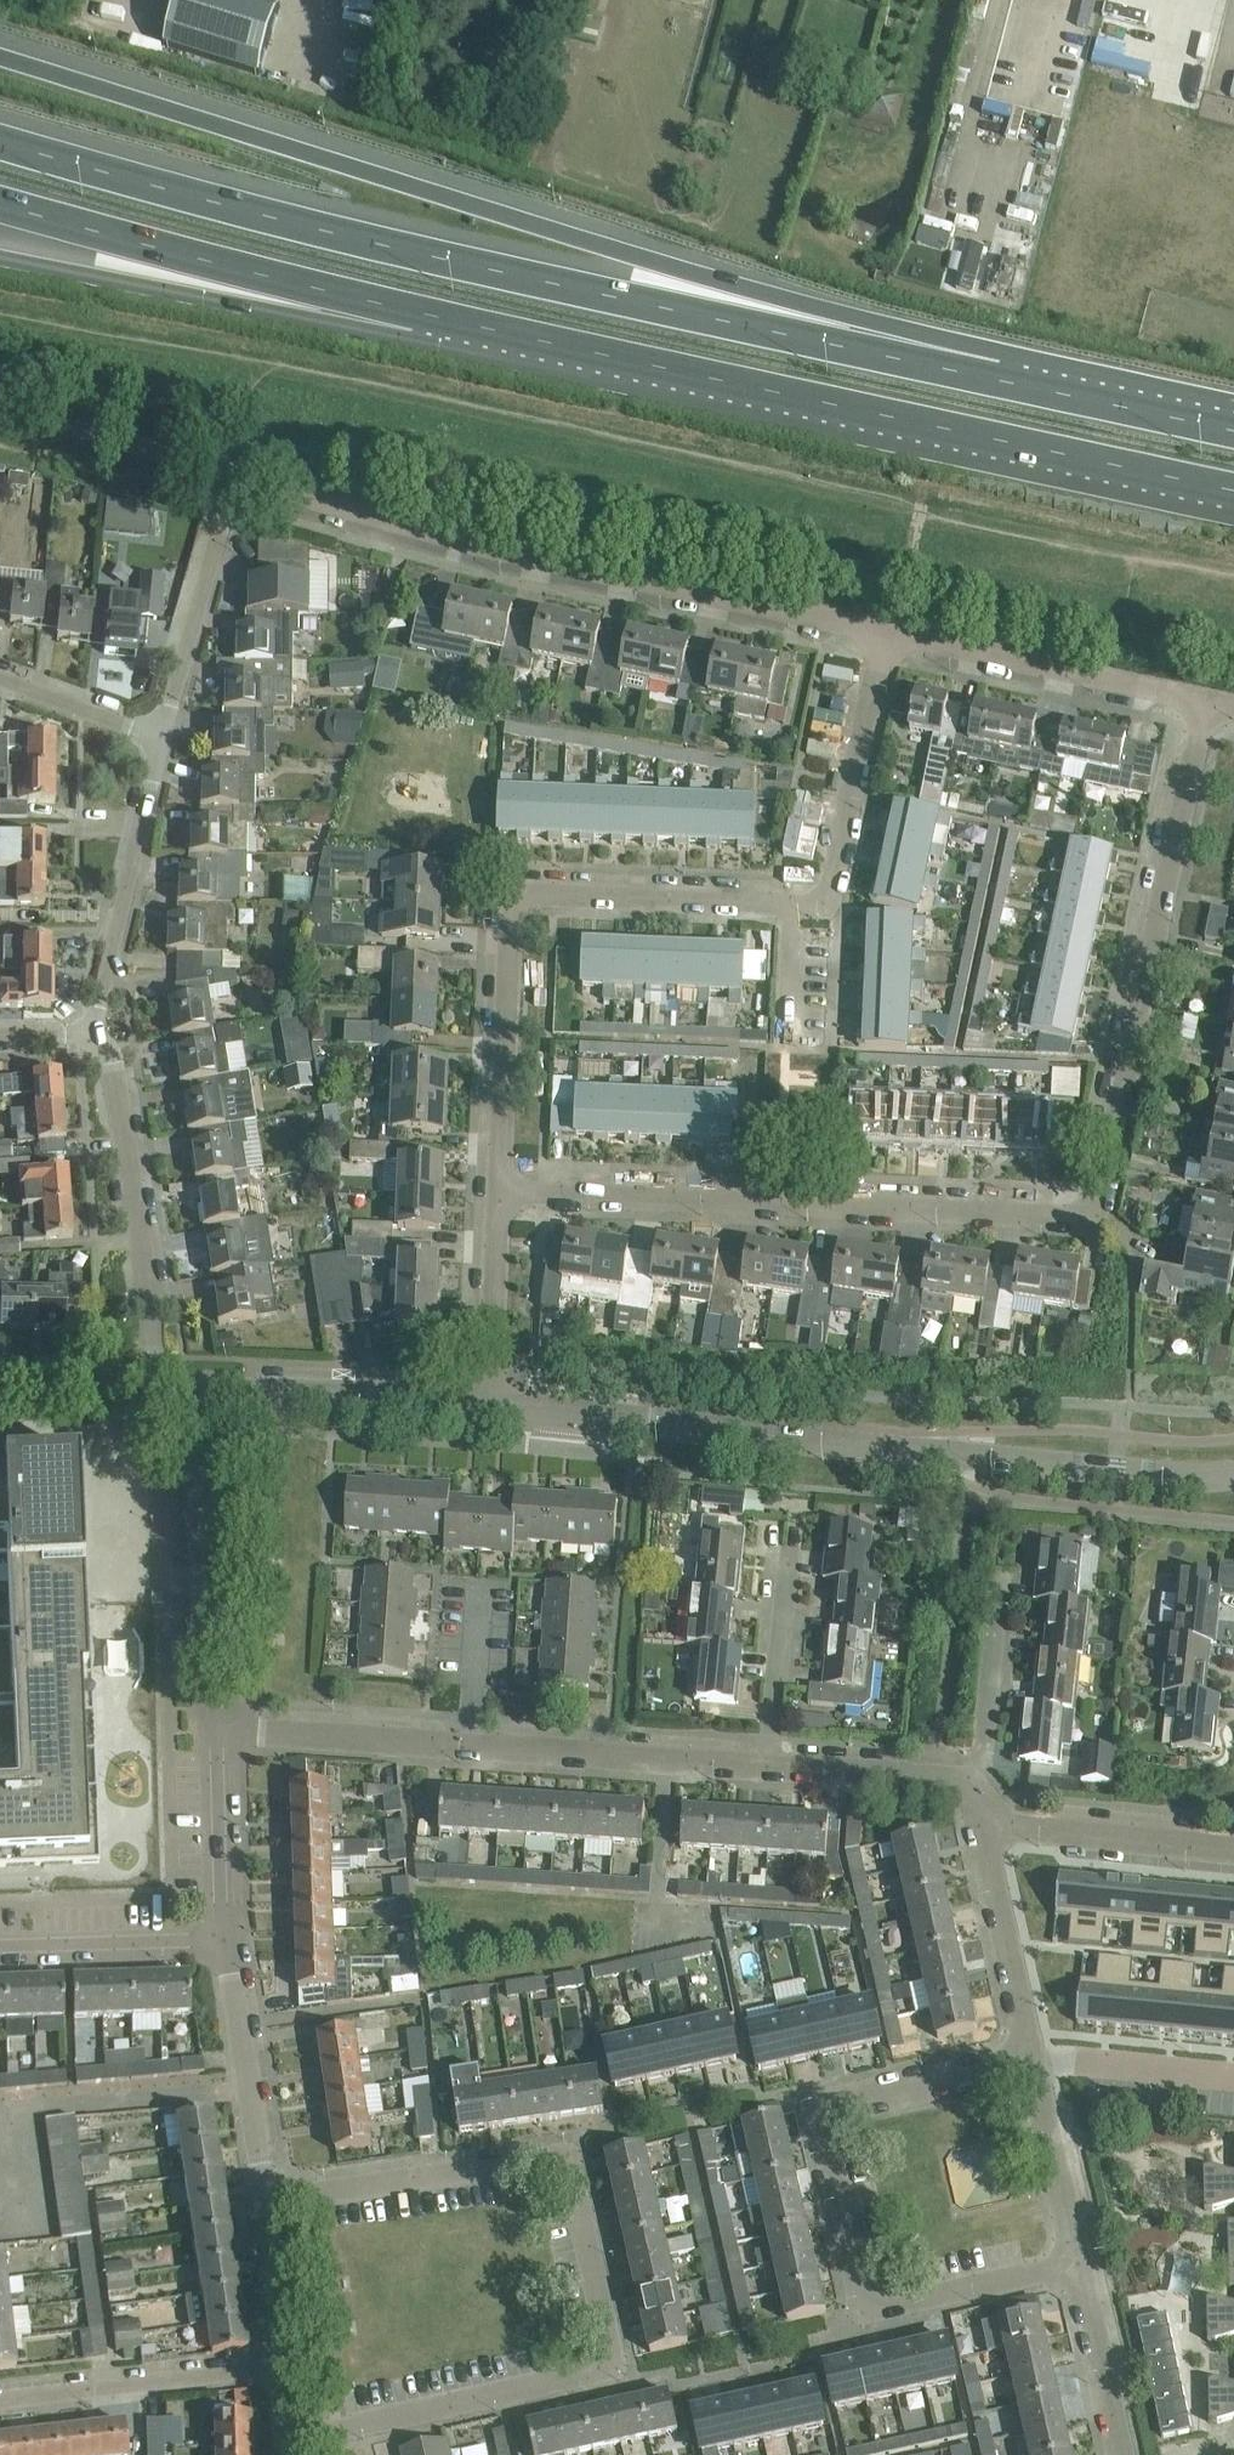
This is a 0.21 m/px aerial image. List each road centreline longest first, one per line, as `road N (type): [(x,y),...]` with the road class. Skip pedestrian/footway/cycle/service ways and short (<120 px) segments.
road 1 (track): [(0,315),(1233,574)]
road 2 (residential): [(499,1193),(1065,1215),(1089,1208),(1102,1187),(1207,698)]
road 3 (motorway): [(995,377),(638,255),(0,55)]
road 4 (motorway): [(995,377),(402,246),(0,139)]
road 5 (residential): [(290,2439),(592,2372),(606,2359),(606,2338),(564,2159),(546,2156),(266,2202)]
road 6 (motorway): [(419,312),(1233,488)]
road 7 (unclassified): [(491,1405),(1119,1469),(1233,1473)]
road 8 (residential): [(890,631),(497,546),(236,474)]
road 9 (residential): [(1078,2263),(893,2305),(868,2301),(858,2285),(821,2127),(835,2098),(1031,2053)]
road 10 (residential): [(499,1193),(516,904),(548,894),(794,907)]
road 11 (motorway): [(0,202),(419,312)]
road 12 (motorway): [(0,256),(419,312)]
road 13 (residential): [(155,1384),(111,1052),(94,1033)]
road 14 (unclassified): [(217,1728),(207,1387)]
road 15 (residential): [(1207,698),(890,631)]
road 16 (residential): [(794,907),(828,893),(890,631)]
road 17 (residential): [(94,1033),(162,738)]
road 18 (residential): [(770,1766),(471,1745)]
road 19 (residential): [(0,2400),(289,2366)]
road 20 (unclassified): [(207,1387),(491,1405)]
road 21 (residential): [(162,738),(236,474)]
road 22 (unclassified): [(266,2202),(225,1938)]
road 23 (residential): [(471,1745),(217,1728)]
road 24 (residential): [(236,474),(0,406)]
road 25 (residential): [(1233,1848),(1027,1828),(991,1817)]
road 26 (motorway): [(1233,429),(995,377)]
road 27 (residential): [(1031,2053),(988,1864),(991,1817)]
road 28 (residential): [(225,1938),(0,1947)]
road 29 (residential): [(977,1795),(1000,1571)]
road 30 (residential): [(770,1766),(790,1548)]
road 31 (residential): [(491,1405),(499,1193)]
road 32 (residential): [(977,1795),(936,1777),(770,1766)]
road 33 (unclassified): [(225,1938),(217,1728)]
road 34 (residential): [(1233,2075),(1075,2058),(1034,2067)]
road 35 (residential): [(1078,2263),(1034,2067)]
road 36 (residential): [(1121,2454),(1078,2263)]
road 37 (residential): [(162,738),(0,679)]
road 38 (unclassified): [(289,2366),(266,2202)]
road 39 (residential): [(471,1745),(481,1583)]
road 40 (unclassified): [(0,1381),(155,1384)]
road 41 (residential): [(794,907),(788,1044)]

